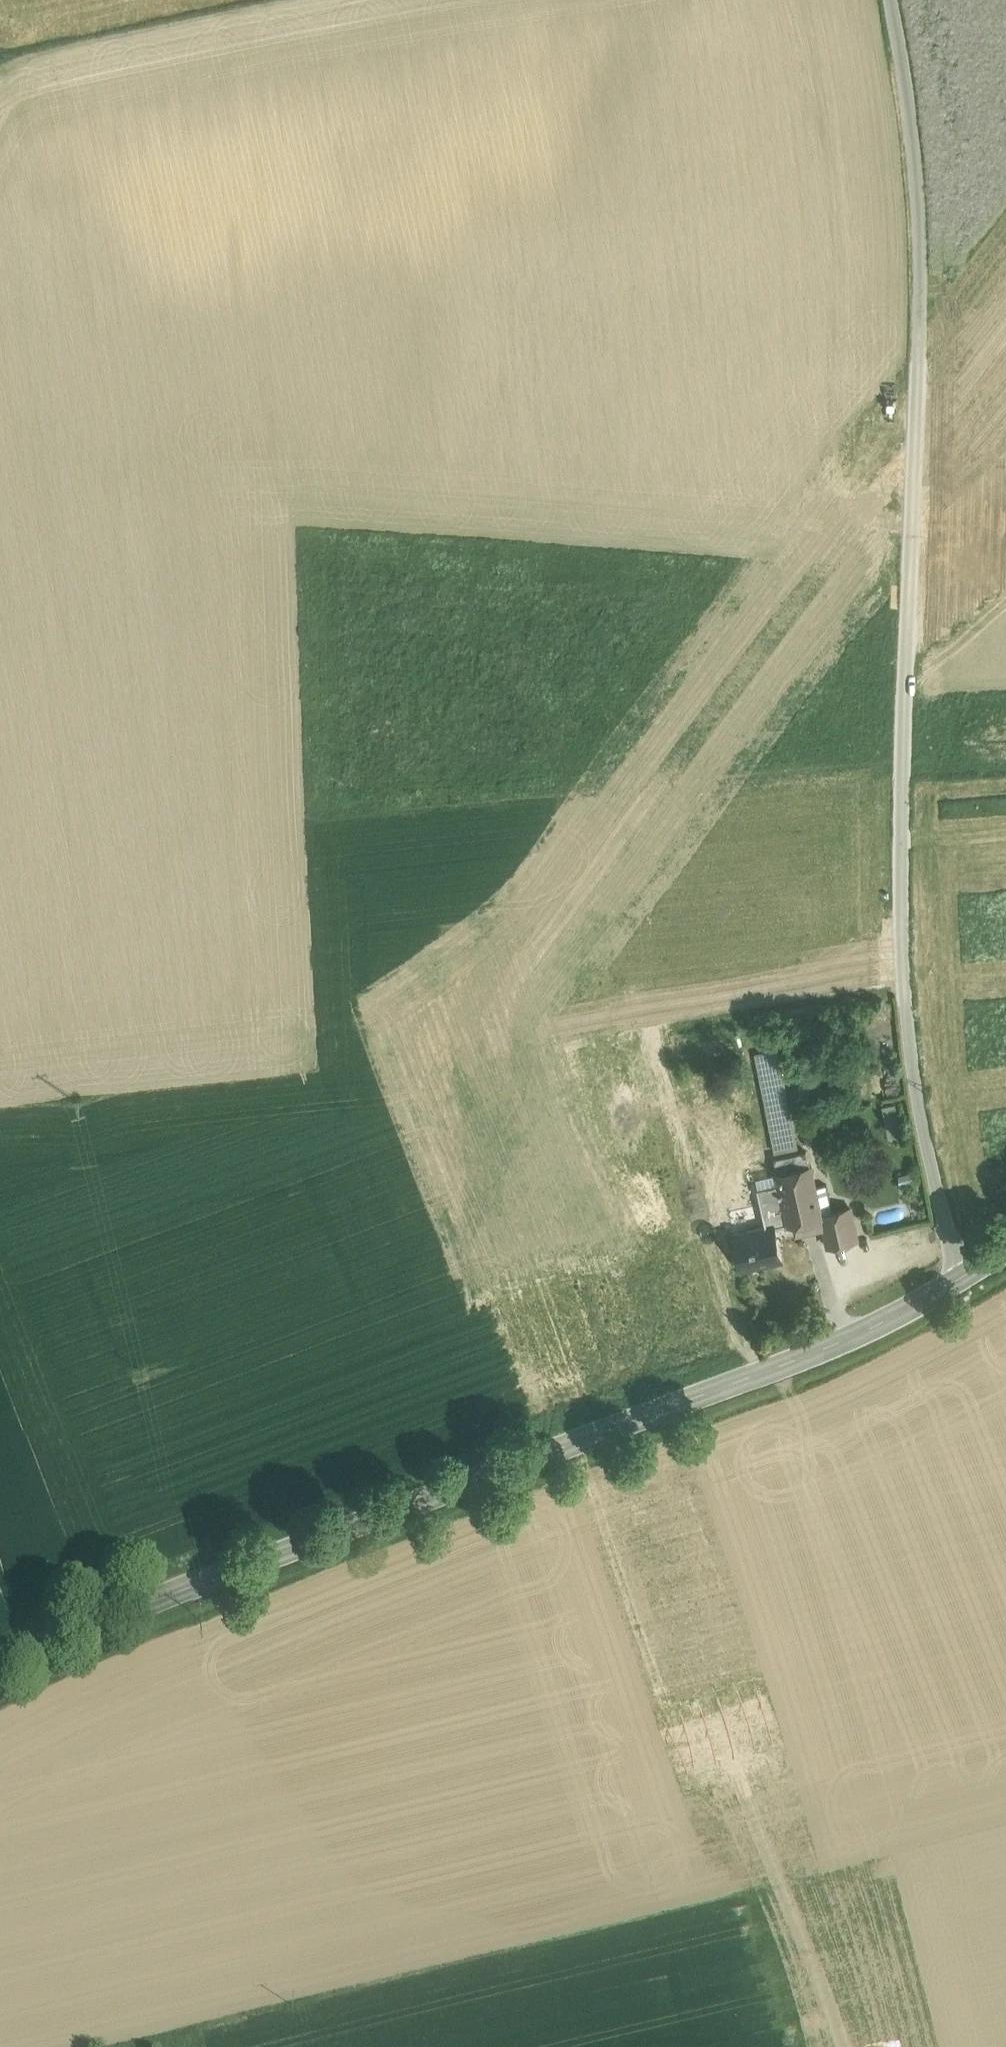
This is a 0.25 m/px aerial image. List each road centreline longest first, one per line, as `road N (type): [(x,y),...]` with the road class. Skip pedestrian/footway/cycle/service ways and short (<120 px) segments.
road 1 (unclassified): [(893,0),(918,173),(922,277),(902,988),(942,1228),(961,1279)]
road 2 (secondary): [(961,1279),(826,1351),(171,1594),(0,1674)]

